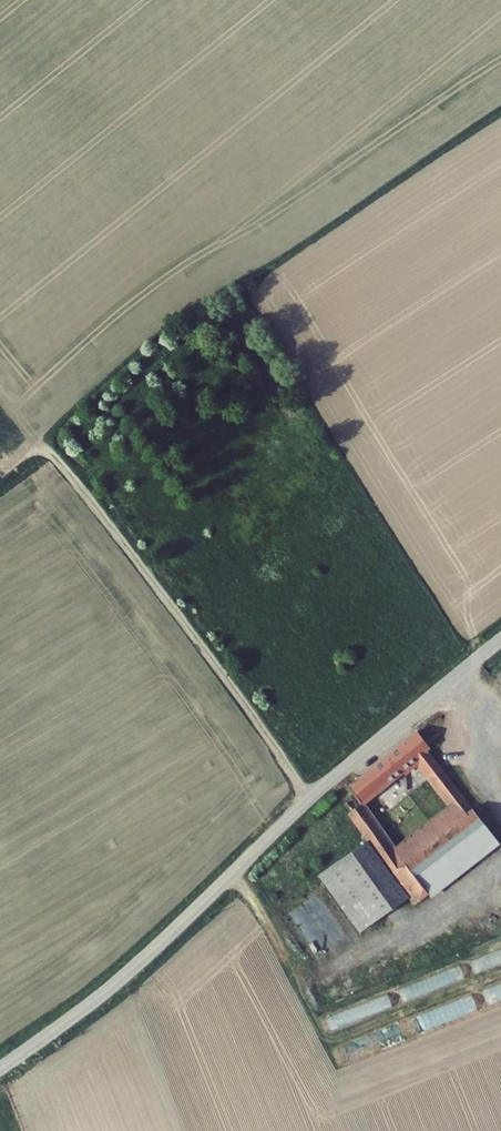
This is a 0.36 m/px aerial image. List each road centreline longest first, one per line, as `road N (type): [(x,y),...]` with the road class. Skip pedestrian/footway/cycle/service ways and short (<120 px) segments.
road 1 (unclassified): [(500,640),(322,789),(139,964),(0,1070)]
road 2 (track): [(41,448),(311,799)]
road 3 (track): [(500,860),(414,928),(326,973)]
road 4 (track): [(452,680),(478,723),(480,780),(500,808)]

